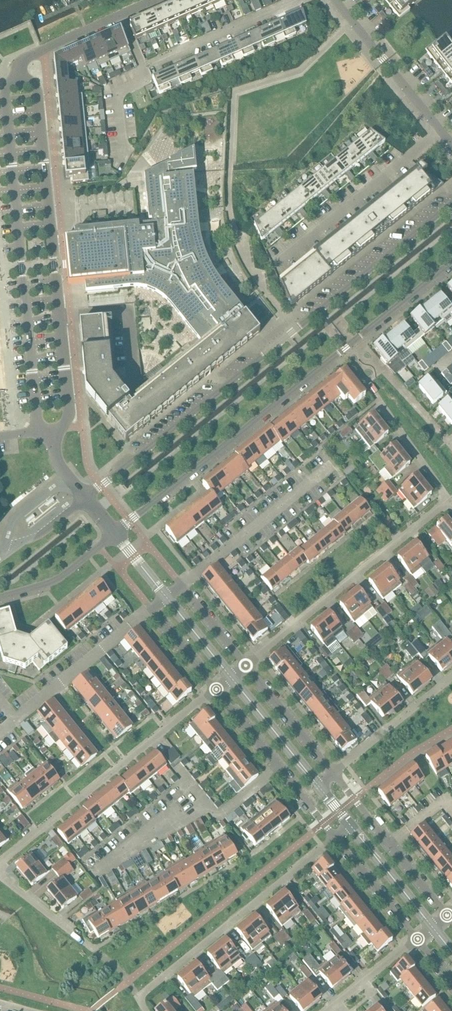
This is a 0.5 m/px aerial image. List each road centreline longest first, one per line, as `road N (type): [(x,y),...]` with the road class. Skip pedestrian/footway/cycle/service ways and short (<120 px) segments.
road 1 (unclassified): [(451,205),(88,498)]
road 2 (unclassified): [(115,534),(451,262)]
road 3 (residential): [(65,428),(69,413),(35,90),(19,80)]
road 4 (residential): [(19,80),(5,92),(39,431)]
road 5 (residential): [(0,862),(217,691)]
road 6 (residential): [(147,1010),(138,997),(337,840)]
road 7 (residential): [(450,500),(247,665)]
road 8 (residential): [(443,132),(276,261)]
road 9 (residential): [(151,610),(0,734)]
road 10 (residential): [(331,464),(181,586)]
road 11 (residential): [(217,691),(337,840)]
road 12 (residential): [(334,774),(447,915)]
road 13 (residential): [(303,0),(146,68)]
road 14 (residential): [(443,132),(335,0)]
road 15 (residential): [(156,0),(24,59),(19,80)]
road 16 (residential): [(334,774),(451,678)]
road 17 (residential): [(247,665),(334,774)]
road 18 (unclassified): [(320,784),(232,678)]
road 19 (residential): [(0,598),(60,579),(115,534)]
road 20 (unclassified): [(433,926),(353,826)]
road 21 (residential): [(337,840),(418,939)]
road 22 (residential): [(378,399),(450,500)]

